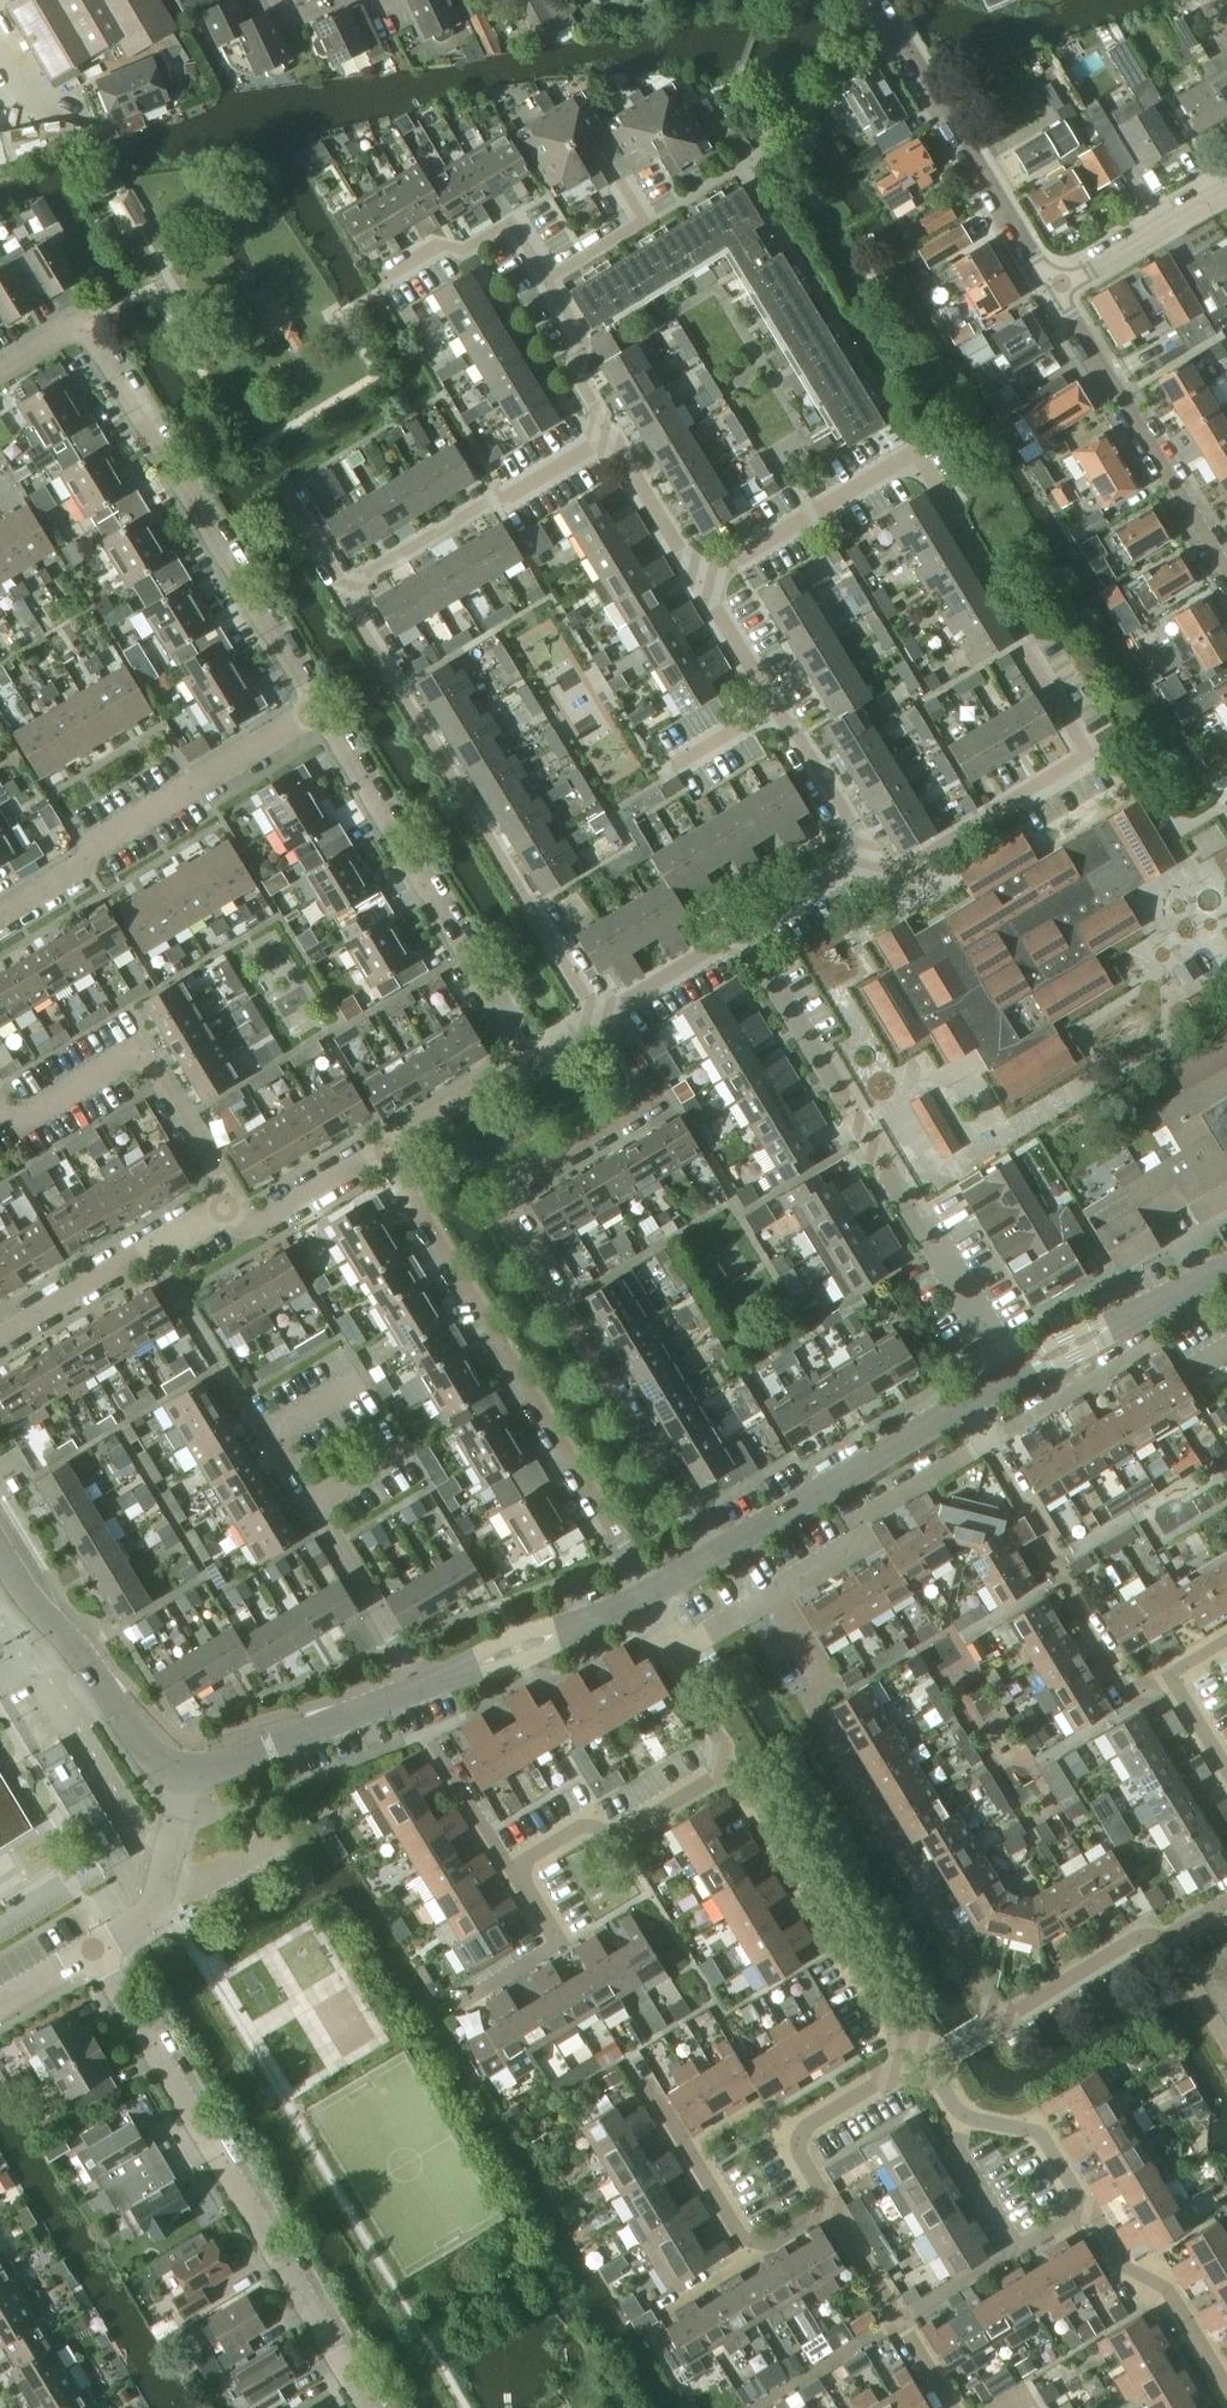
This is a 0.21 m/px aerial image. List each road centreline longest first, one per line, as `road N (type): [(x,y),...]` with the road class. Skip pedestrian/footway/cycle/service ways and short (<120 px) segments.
road 1 (residential): [(864,851),(897,868),(1090,754),(914,457),(696,578)]
road 2 (residential): [(595,1015),(345,591),(611,436)]
road 3 (residential): [(710,1556),(504,1216),(510,1182),(645,1098),(595,1015)]
road 4 (residential): [(0,374),(66,336),(95,343),(319,710)]
road 5 (residential): [(368,2407),(89,1950)]
road 6 (residential): [(1014,1379),(740,926)]
road 7 (residential): [(652,1590),(380,1144)]
road 8 (residential): [(406,1692),(396,1644),(152,1244)]
road 9 (residential): [(319,710),(524,1059)]
road 10 (residential): [(0,915),(80,871),(95,847),(319,710)]
road 11 (residential): [(683,1646),(855,1542),(861,1521),(991,1442)]
road 12 (residential): [(916,2065),(1144,1937),(1167,1940),(1226,1902)]
road 13 (residential): [(916,2065),(731,1767)]
road 14 (residential): [(231,1203),(140,1051),(9,1128),(0,1113)]
road 15 (residential): [(1170,1674),(1131,1697),(991,1442)]
road 16 (residential): [(1226,575),(1054,290)]
road 17 (residential): [(864,851),(696,578)]
road 18 (unclassified): [(710,1556),(968,1403)]
road 19 (unclassified): [(0,1551),(140,1745),(183,1770)]
road 20 (residential): [(1054,290),(904,46)]
road 21 (unclassified): [(406,1692),(652,1590)]
road 22 (residential): [(510,1868),(582,1825),(615,1833),(731,1767)]
road 23 (unclassified): [(1014,1379),(1226,1262)]
road 24 (unclassified): [(183,1770),(243,1760),(406,1692)]
road 25 (residential): [(1226,2390),(1164,2287),(1128,2269),(1088,2212)]
road 26 (residential): [(916,2065),(789,2135),(829,2203)]
road 27 (residential): [(89,1950),(140,1918),(155,1899),(183,1770)]
road 28 (residential): [(379,281),(439,246),(463,251),(511,223),(547,278)]
road 29 (residential): [(458,2003),(557,1943),(510,1868)]
road 30 (residential): [(1054,290),(1226,189)]
road 31 (residential): [(748,2254),(646,2085)]
road 32 (residential): [(991,1442),(1154,1344)]
road 33 (residential): [(611,436),(575,374),(585,341),(547,278)]
road 34 (residential): [(1088,2212),(1036,2134),(952,2122)]
road 35 (residential): [(0,1334),(152,1244)]
road 36 (residential): [(231,1203),(262,1215),(380,1144)]
road 37 (residential): [(595,1015),(740,926)]
road 38 (residential): [(380,1144),(524,1059)]
road 39 (residential): [(696,578),(611,436)]
road 40 (residential): [(547,278),(644,221),(620,181)]
road 41 (residential): [(1010,2256),(958,2169),(952,2122)]
road 42 (residential): [(510,1868),(433,1743)]
road 43 (residential): [(740,926),(864,851)]
road 44 (residential): [(829,2203),(899,2323)]
road 45 (residential): [(731,1767),(682,1678),(683,1646)]
road 46 (residential): [(899,2323),(1010,2256)]

